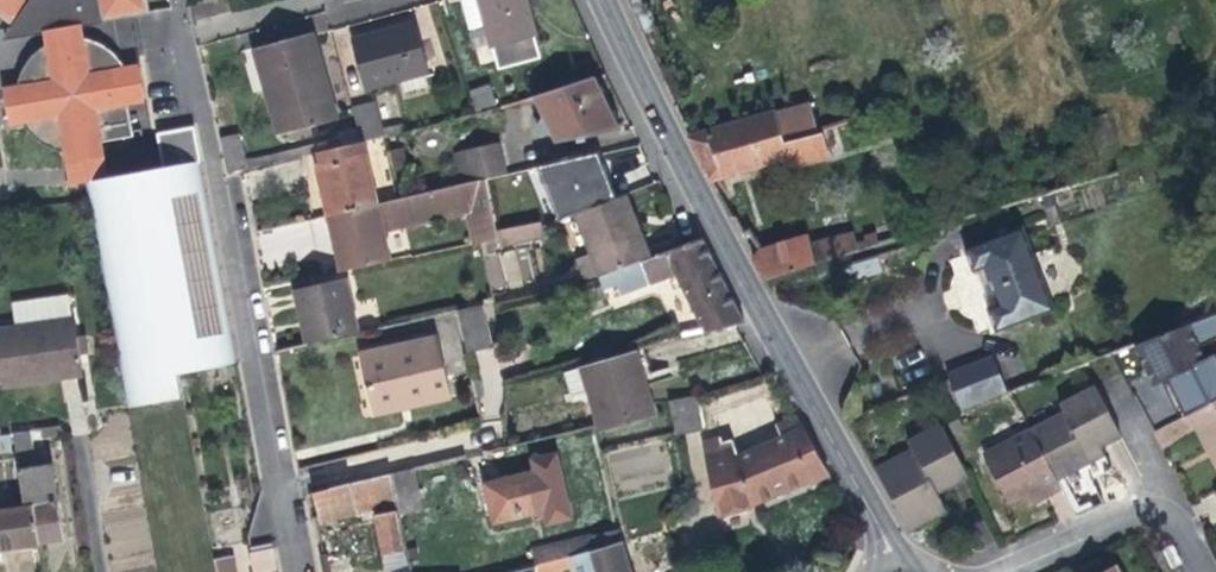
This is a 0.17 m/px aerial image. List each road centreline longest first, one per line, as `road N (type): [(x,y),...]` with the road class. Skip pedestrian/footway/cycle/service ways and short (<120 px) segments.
road 1 (tertiary): [(895,558),(678,155),(606,0)]
road 2 (unclassified): [(178,0),(299,571)]
road 3 (residential): [(980,571),(1153,508)]
road 4 (residential): [(1153,508),(1152,471),(1100,366)]

